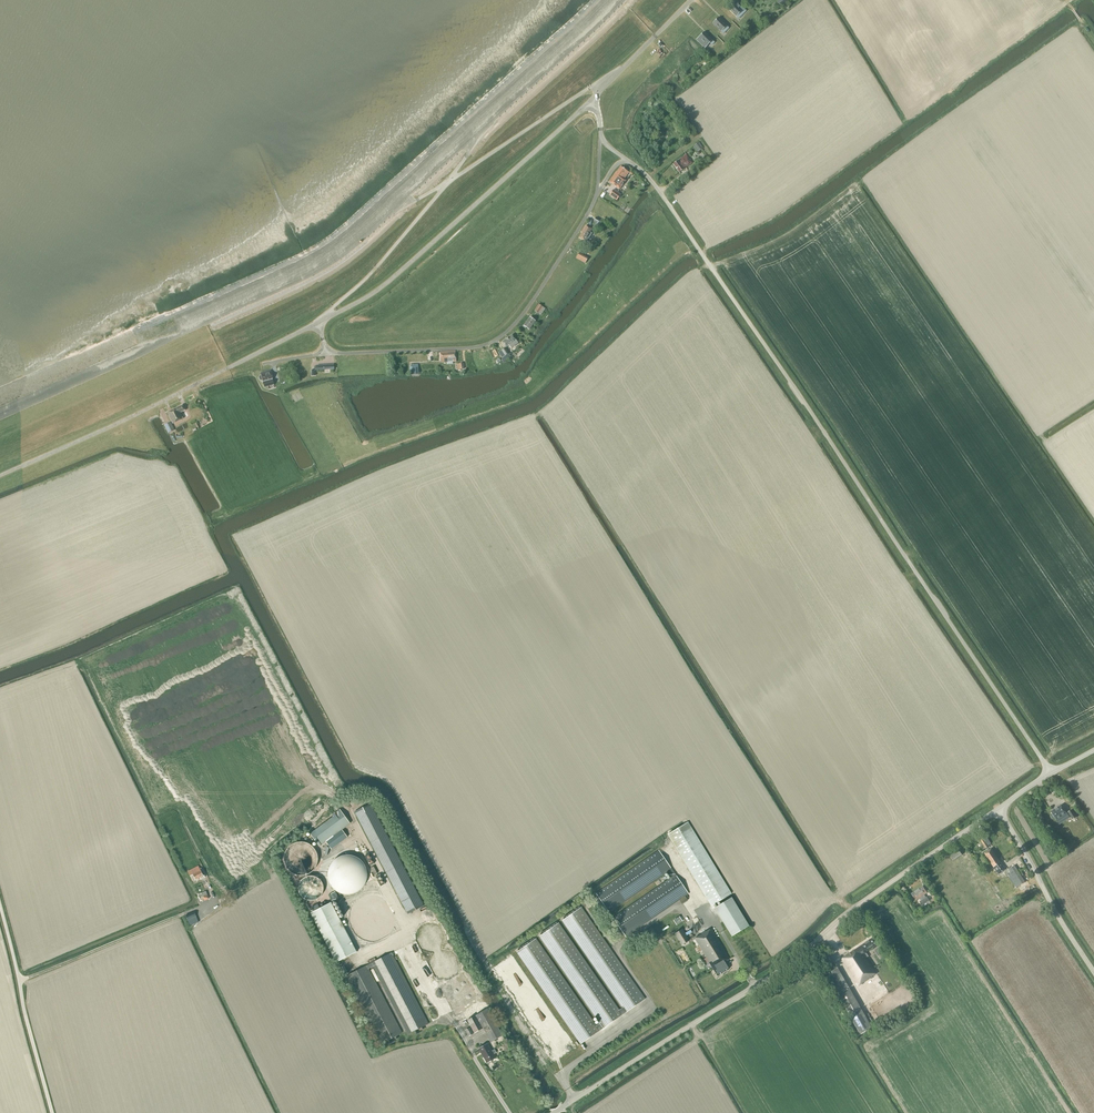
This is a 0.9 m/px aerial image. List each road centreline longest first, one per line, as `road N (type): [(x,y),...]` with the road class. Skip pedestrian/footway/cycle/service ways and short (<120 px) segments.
road 1 (unclassified): [(1051,773),(699,248),(628,160)]
road 2 (unclassified): [(555,1112),(775,976),(913,863),(999,809)]
road 3 (unclassified): [(319,323),(447,183),(609,83)]
road 4 (unclassified): [(319,323),(383,286),(594,98)]
road 5 (unclassified): [(0,476),(319,323)]
road 6 (unclassified): [(327,354),(496,340),(524,313),(597,194)]
road 7 (unclassified): [(1093,967),(999,809)]

